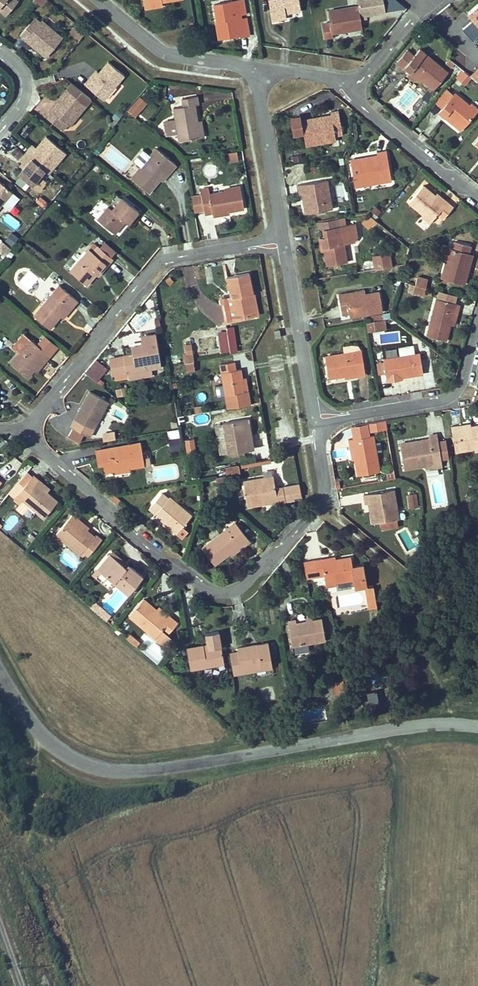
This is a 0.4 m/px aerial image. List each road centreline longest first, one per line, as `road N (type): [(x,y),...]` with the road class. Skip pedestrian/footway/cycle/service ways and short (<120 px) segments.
road 1 (residential): [(0,671),(57,747),(99,768),(173,767),(427,726),(477,728)]
road 2 (residential): [(32,429),(44,454),(206,591),(229,593),(320,502),(314,424)]
road 3 (residential): [(281,242),(155,269),(32,429)]
road 4 (residential): [(314,424),(456,396),(477,334)]
road 5 (residential): [(314,424),(281,242)]
road 6 (residential): [(253,68),(164,54),(96,0)]
road 7 (residential): [(281,242),(253,68)]
road 8 (residential): [(477,200),(348,93)]

